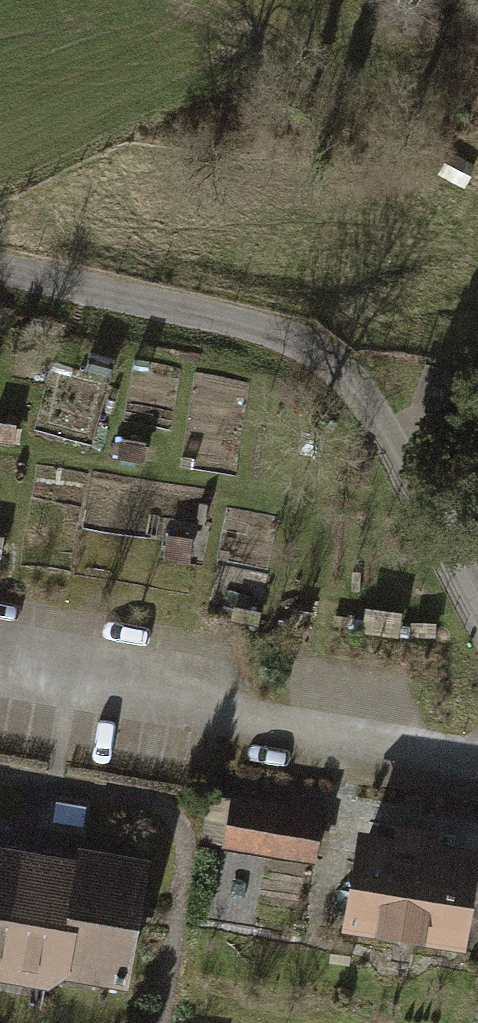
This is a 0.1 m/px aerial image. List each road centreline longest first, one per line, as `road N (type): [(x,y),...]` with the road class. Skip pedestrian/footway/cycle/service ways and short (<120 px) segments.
road 1 (residential): [(477,614),(389,446),(340,374),(269,335),(0,275)]
road 2 (track): [(477,307),(431,309),(349,333),(308,357)]

